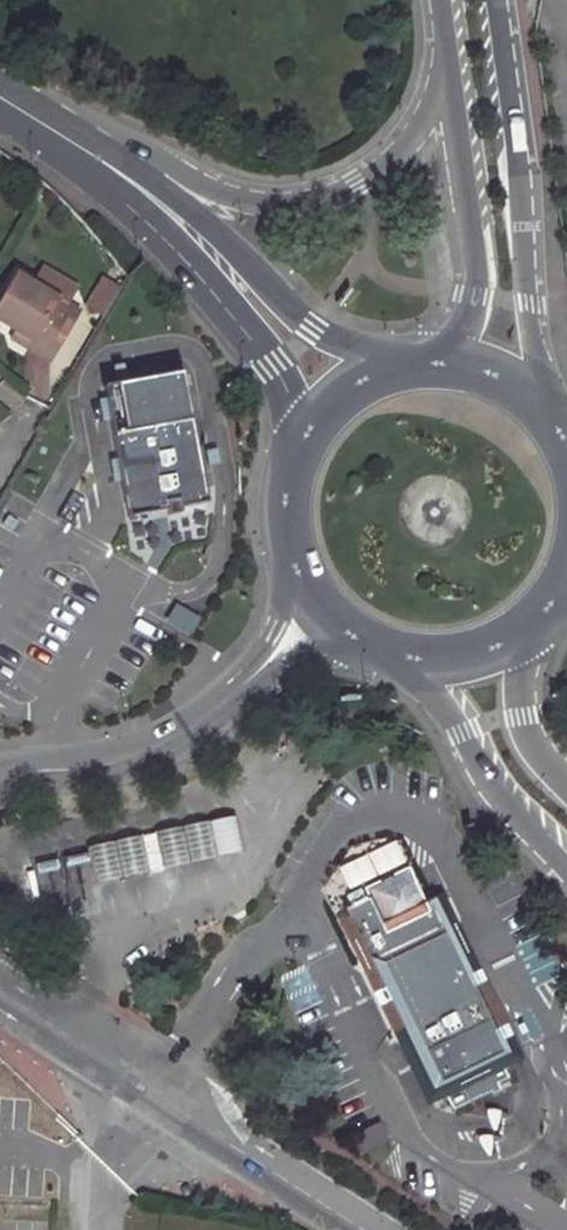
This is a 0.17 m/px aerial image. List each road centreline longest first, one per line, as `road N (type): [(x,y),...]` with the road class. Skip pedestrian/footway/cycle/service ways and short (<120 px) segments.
road 1 (tertiary): [(447,50),(430,106),(387,160),(308,198),(261,198),(90,152)]
road 2 (tertiary): [(544,413),(494,0)]
road 3 (unclassified): [(317,605),(273,665),(215,717),(154,751),(101,767),(0,775)]
road 4 (primary): [(382,372),(314,330),(209,224),(90,152)]
road 5 (primary): [(90,152),(274,360),(311,425)]
road 6 (tertiary): [(447,50),(473,255),(459,328),(437,363)]
road 7 (secondary): [(411,658),(508,811),(566,874)]
road 8 (residential): [(156,1091),(354,1229)]
road 9 (primary): [(311,425),(290,469),(284,516),(293,563),(317,605)]
road 10 (residential): [(156,1091),(0,990)]
road 11 (secondary): [(566,788),(540,760),(524,716),(523,628)]
road 12 (primary): [(544,413),(477,370),(437,363)]

